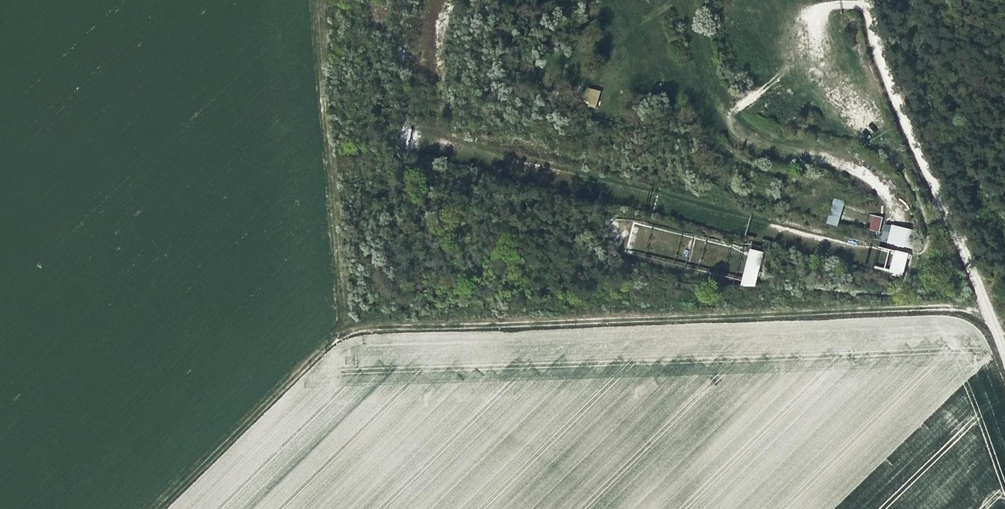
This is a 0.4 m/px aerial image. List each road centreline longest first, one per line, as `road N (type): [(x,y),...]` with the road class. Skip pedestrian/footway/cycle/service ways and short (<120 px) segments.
road 1 (track): [(160,508),(356,323),(984,293)]
road 2 (track): [(1004,348),(887,72),(870,0)]
road 3 (track): [(356,323),(329,0)]

